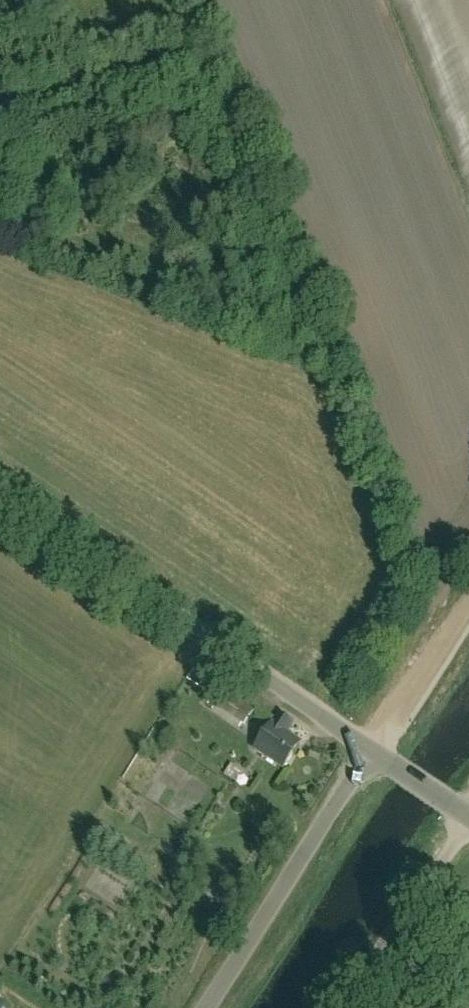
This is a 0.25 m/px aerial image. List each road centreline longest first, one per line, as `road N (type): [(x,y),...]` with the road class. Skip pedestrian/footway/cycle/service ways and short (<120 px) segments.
road 1 (unclassified): [(367,751),(0,503)]
road 2 (unclassified): [(207,1007),(367,751)]
road 3 (track): [(468,595),(367,751)]
road 4 (unclassified): [(468,817),(367,751)]

